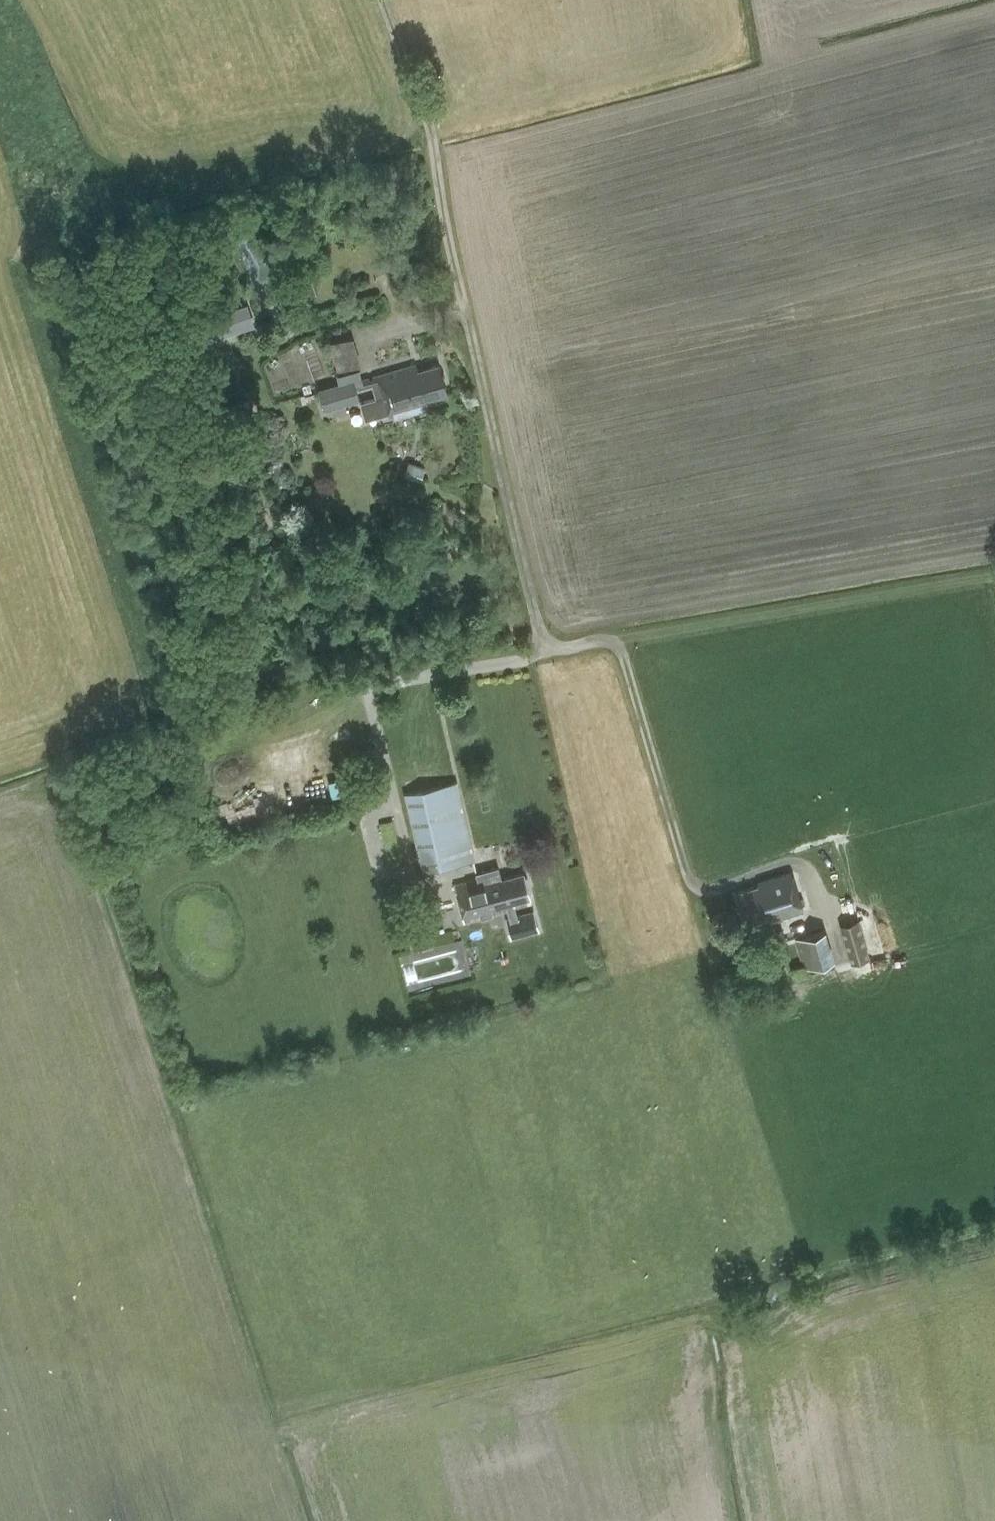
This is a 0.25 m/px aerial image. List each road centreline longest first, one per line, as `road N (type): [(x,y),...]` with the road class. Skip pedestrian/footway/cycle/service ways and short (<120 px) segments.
road 1 (track): [(697,915),(615,635),(545,650),(447,261),(421,97),(384,0)]
road 2 (track): [(994,574),(615,635)]
road 3 (track): [(412,883),(369,711),(372,692),(545,650)]

